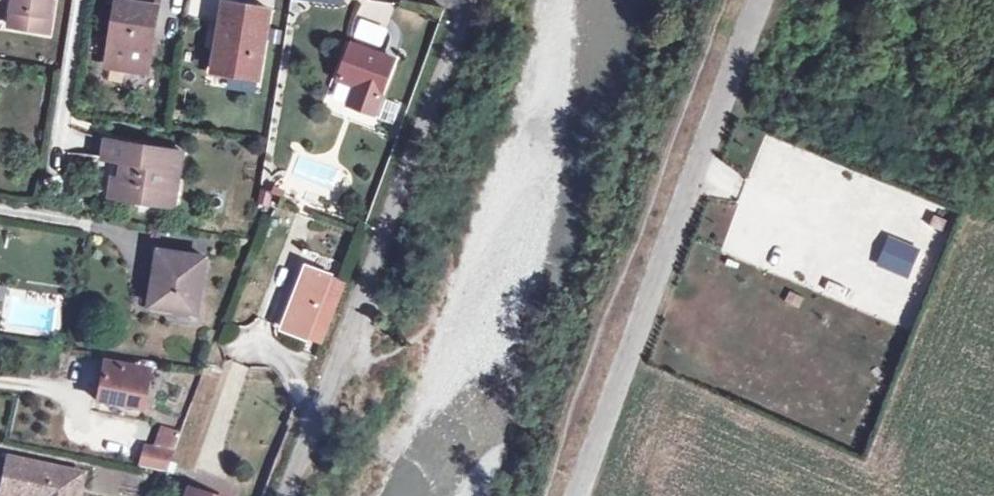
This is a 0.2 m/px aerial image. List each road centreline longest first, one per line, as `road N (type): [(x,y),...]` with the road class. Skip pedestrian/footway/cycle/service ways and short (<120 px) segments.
road 1 (unclassified): [(574,495),(756,0)]
road 2 (residential): [(290,495),(468,0)]

